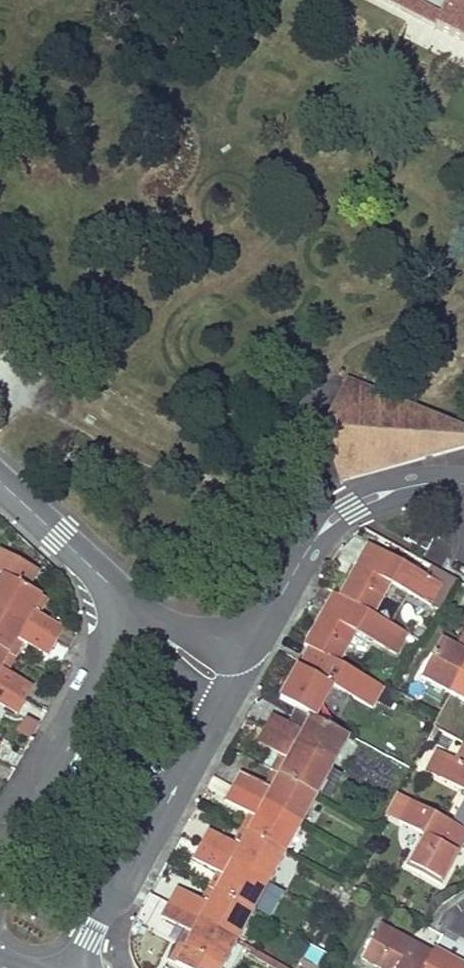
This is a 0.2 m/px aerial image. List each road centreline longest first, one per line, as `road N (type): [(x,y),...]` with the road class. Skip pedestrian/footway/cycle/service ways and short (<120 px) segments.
road 1 (residential): [(73,967),(217,709)]
road 2 (residential): [(237,640),(263,623),(336,516),(416,483),(463,483)]
road 3 (residential): [(113,611),(106,652),(11,850)]
road 4 (residential): [(0,481),(104,578),(113,611)]
road 5 (residential): [(113,611),(217,709)]
road 6 (residential): [(237,640),(206,640),(113,611)]

